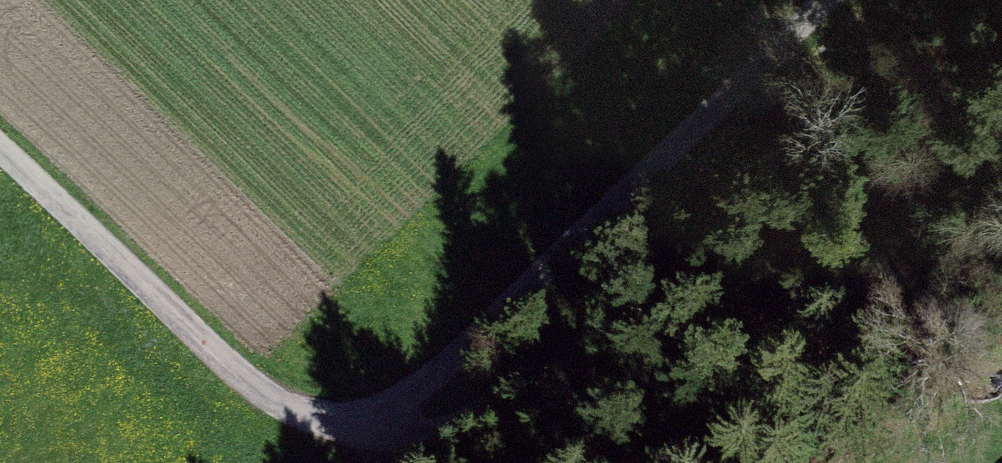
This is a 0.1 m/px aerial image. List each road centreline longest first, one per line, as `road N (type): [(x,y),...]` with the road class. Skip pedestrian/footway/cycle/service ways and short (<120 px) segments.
road 1 (unclassified): [(830,0),(469,348),(395,407),(366,418),(309,417),(255,388),(0,149)]
road 2 (track): [(395,407),(438,421),(463,414),(667,304),(862,216),(1001,127)]

